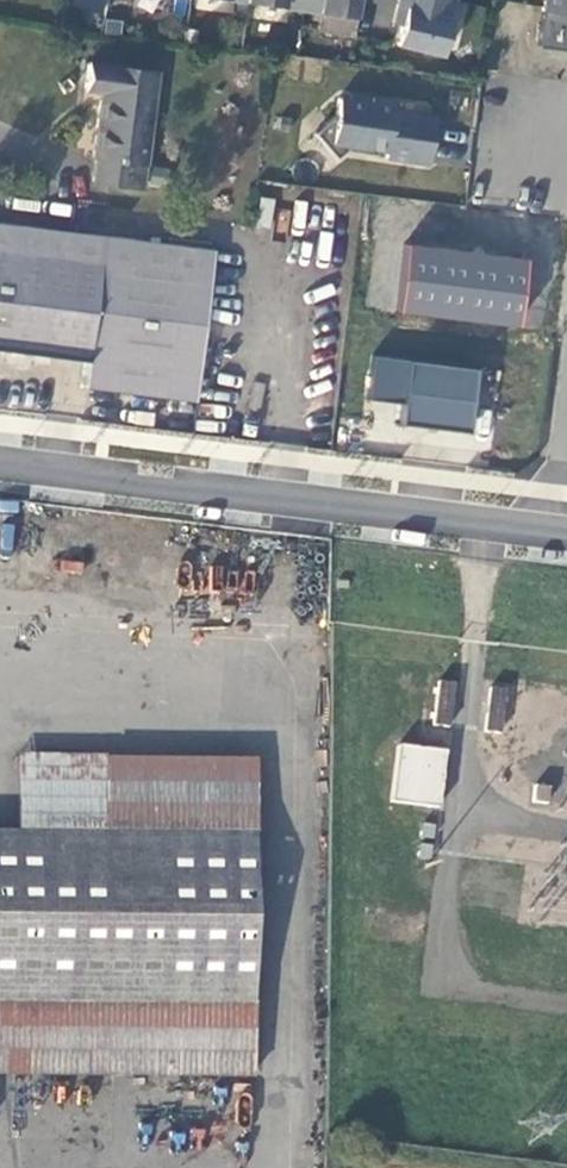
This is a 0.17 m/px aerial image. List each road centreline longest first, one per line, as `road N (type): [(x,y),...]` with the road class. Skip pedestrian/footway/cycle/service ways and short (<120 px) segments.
road 1 (residential): [(0,461),(553,526)]

